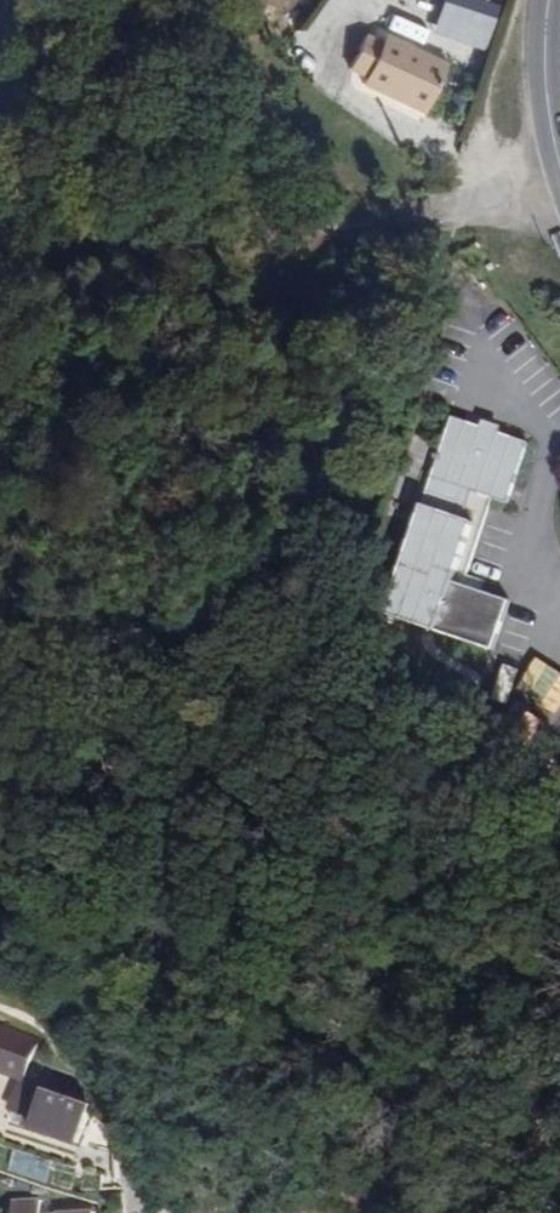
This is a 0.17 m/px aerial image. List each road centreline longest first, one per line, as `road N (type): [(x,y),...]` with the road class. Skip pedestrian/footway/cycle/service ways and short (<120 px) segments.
road 1 (unclassified): [(116,1092),(131,1212)]

